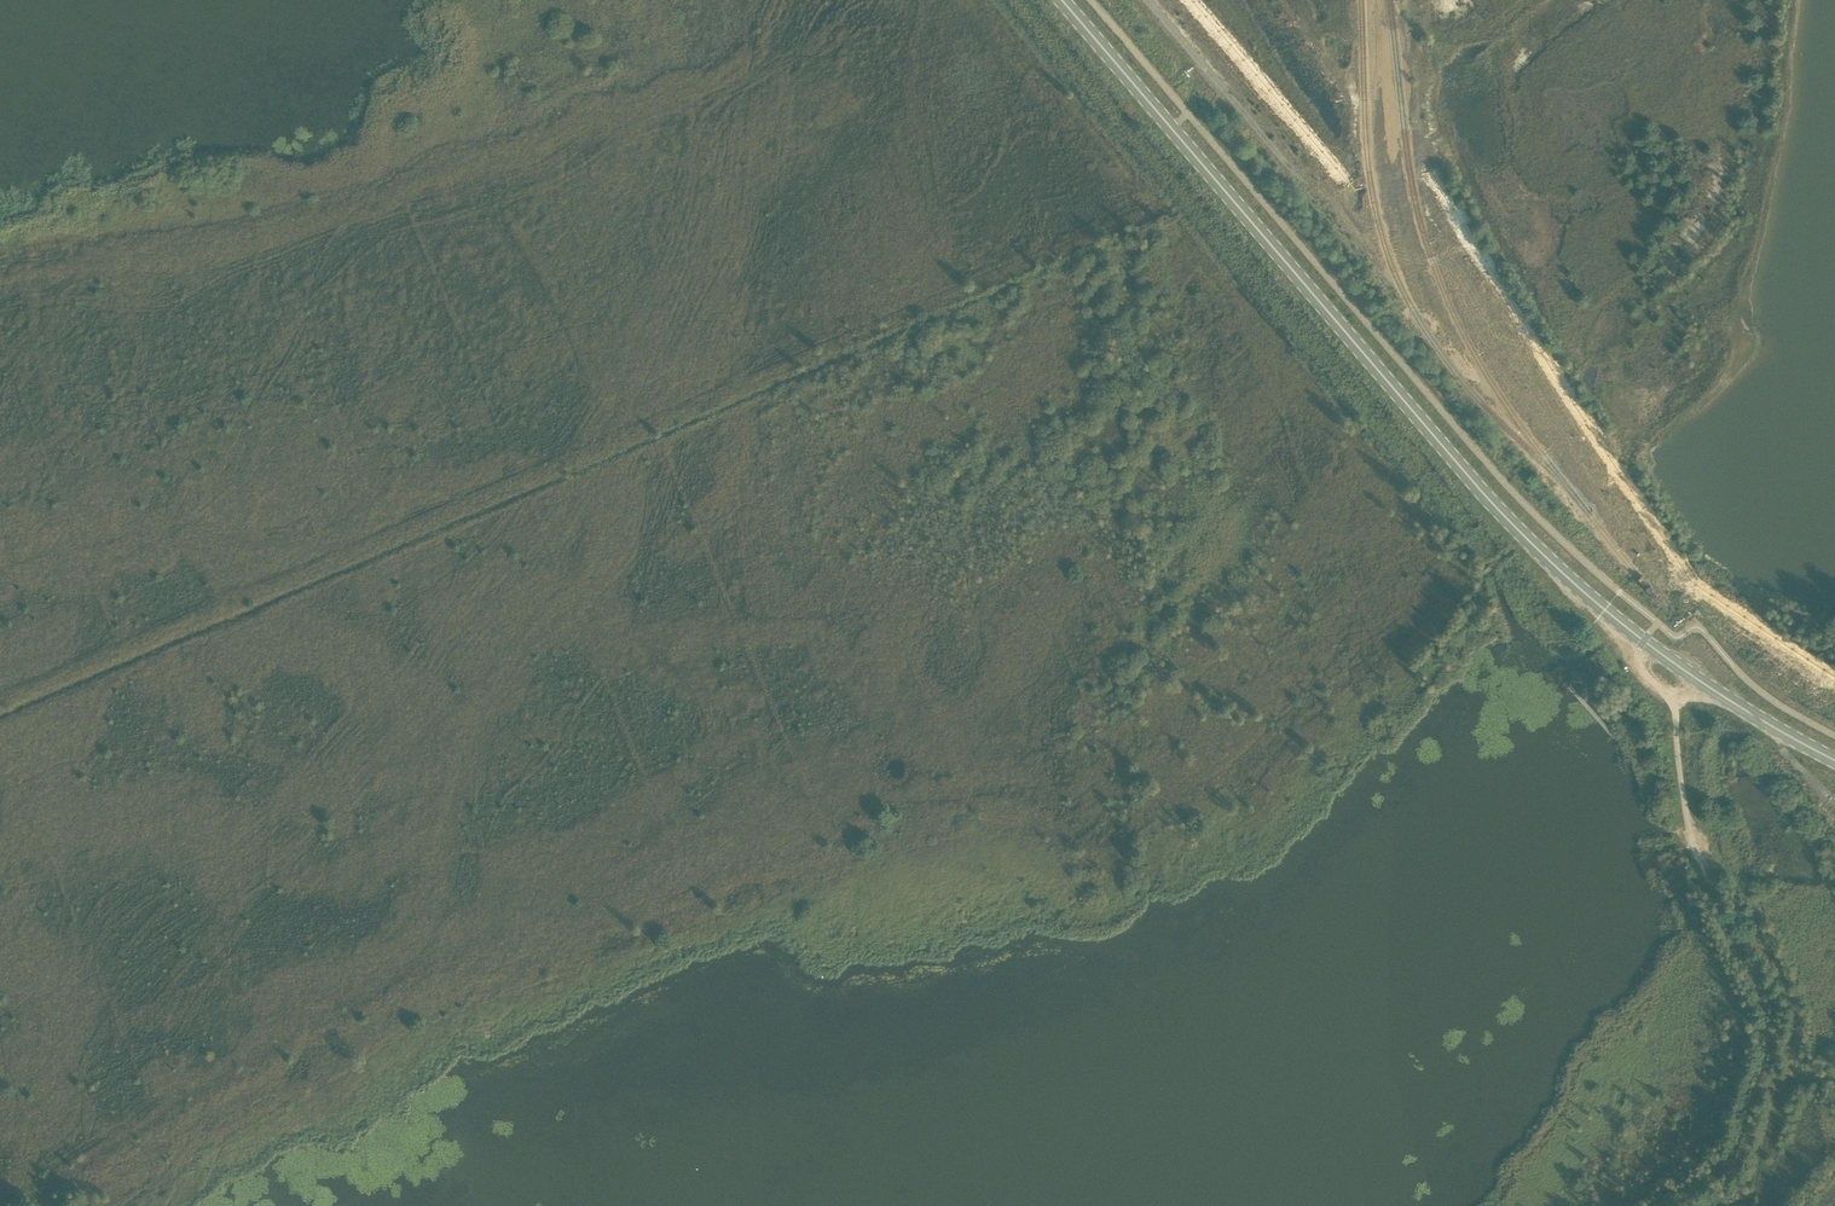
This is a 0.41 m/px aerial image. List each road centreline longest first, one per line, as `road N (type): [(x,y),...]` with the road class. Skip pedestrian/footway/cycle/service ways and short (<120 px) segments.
road 1 (tertiary): [(1834,761),(1689,673),(1578,591),(1522,537),(1054,0)]

